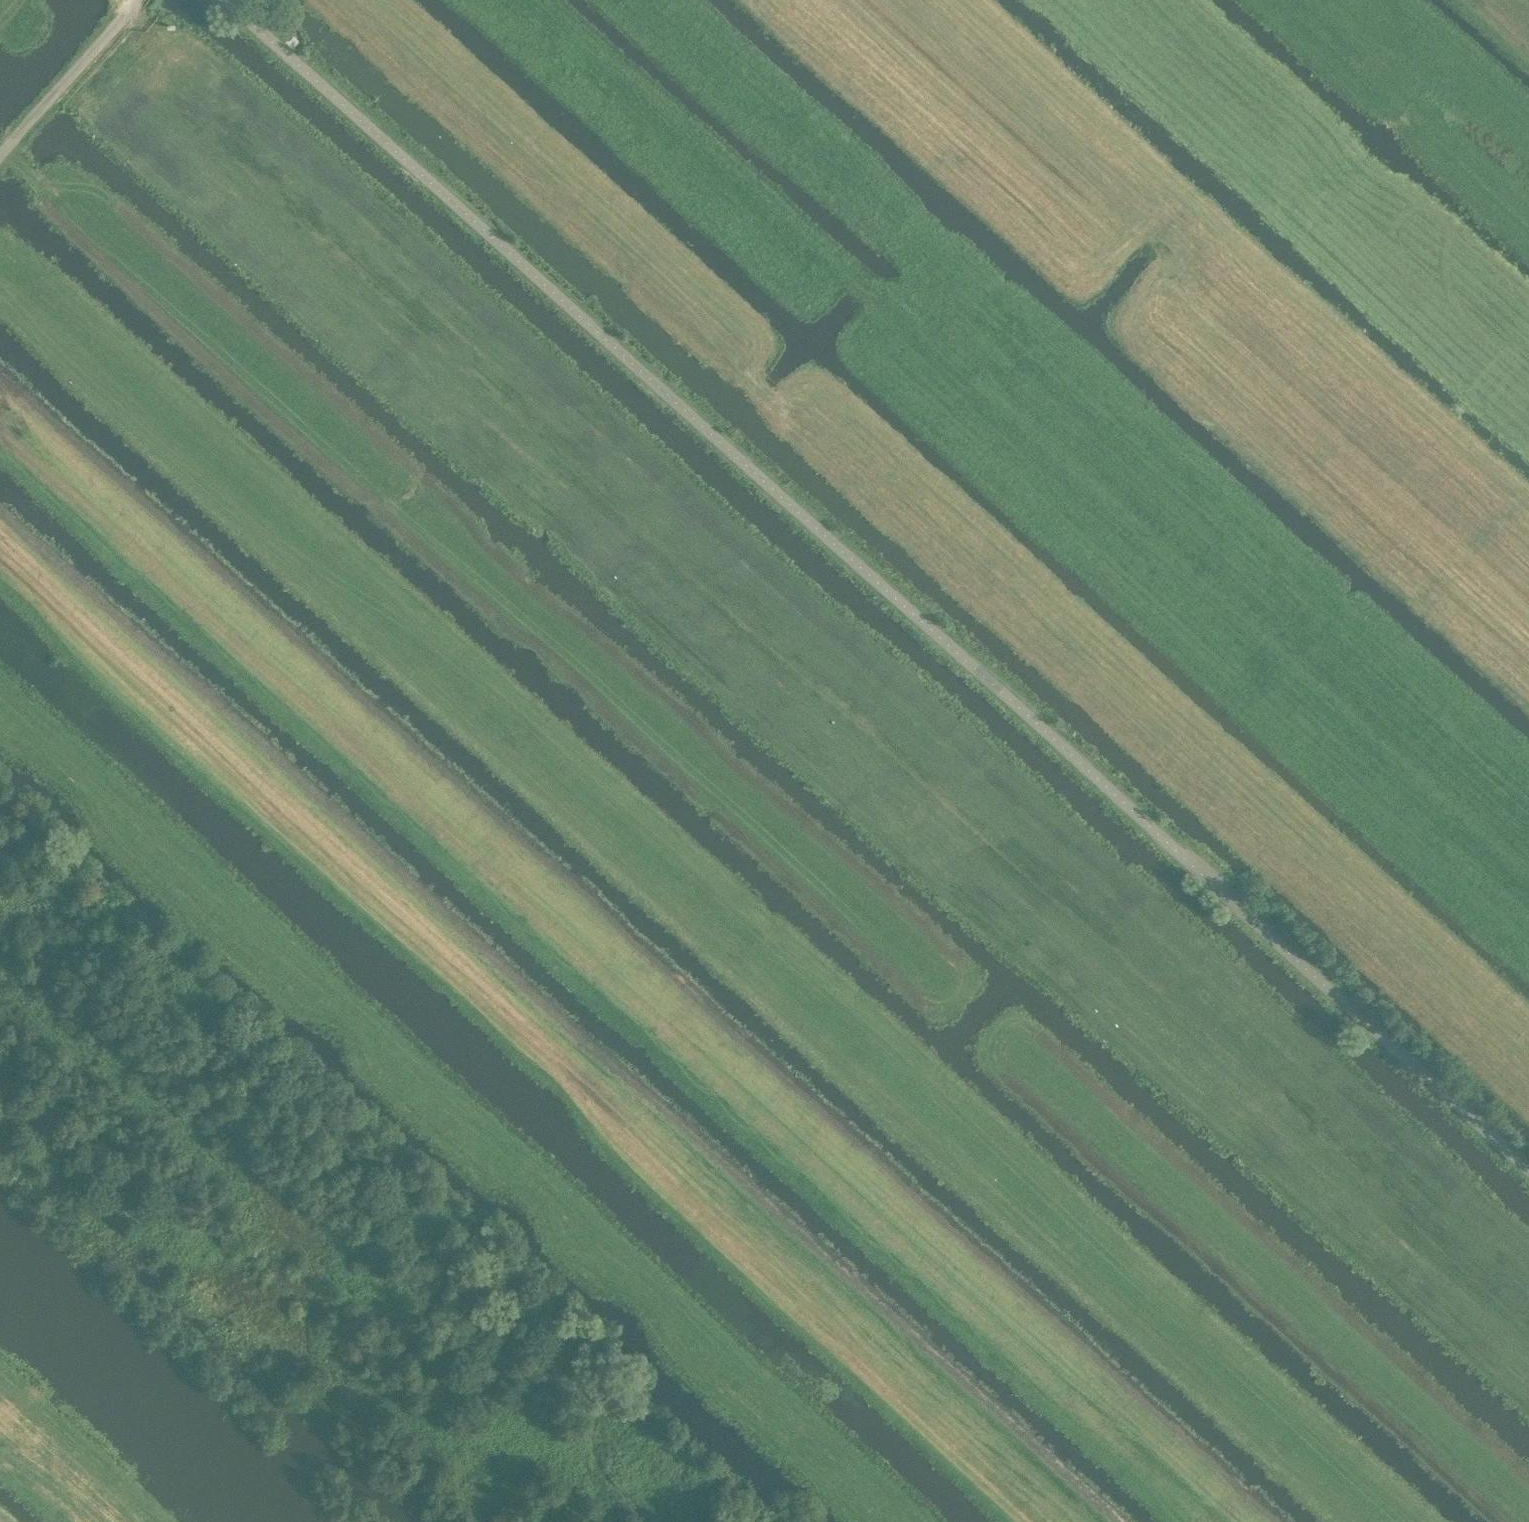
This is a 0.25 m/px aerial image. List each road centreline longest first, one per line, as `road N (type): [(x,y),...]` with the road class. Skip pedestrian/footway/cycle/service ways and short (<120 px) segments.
road 1 (unclassified): [(0,159),(138,0)]

